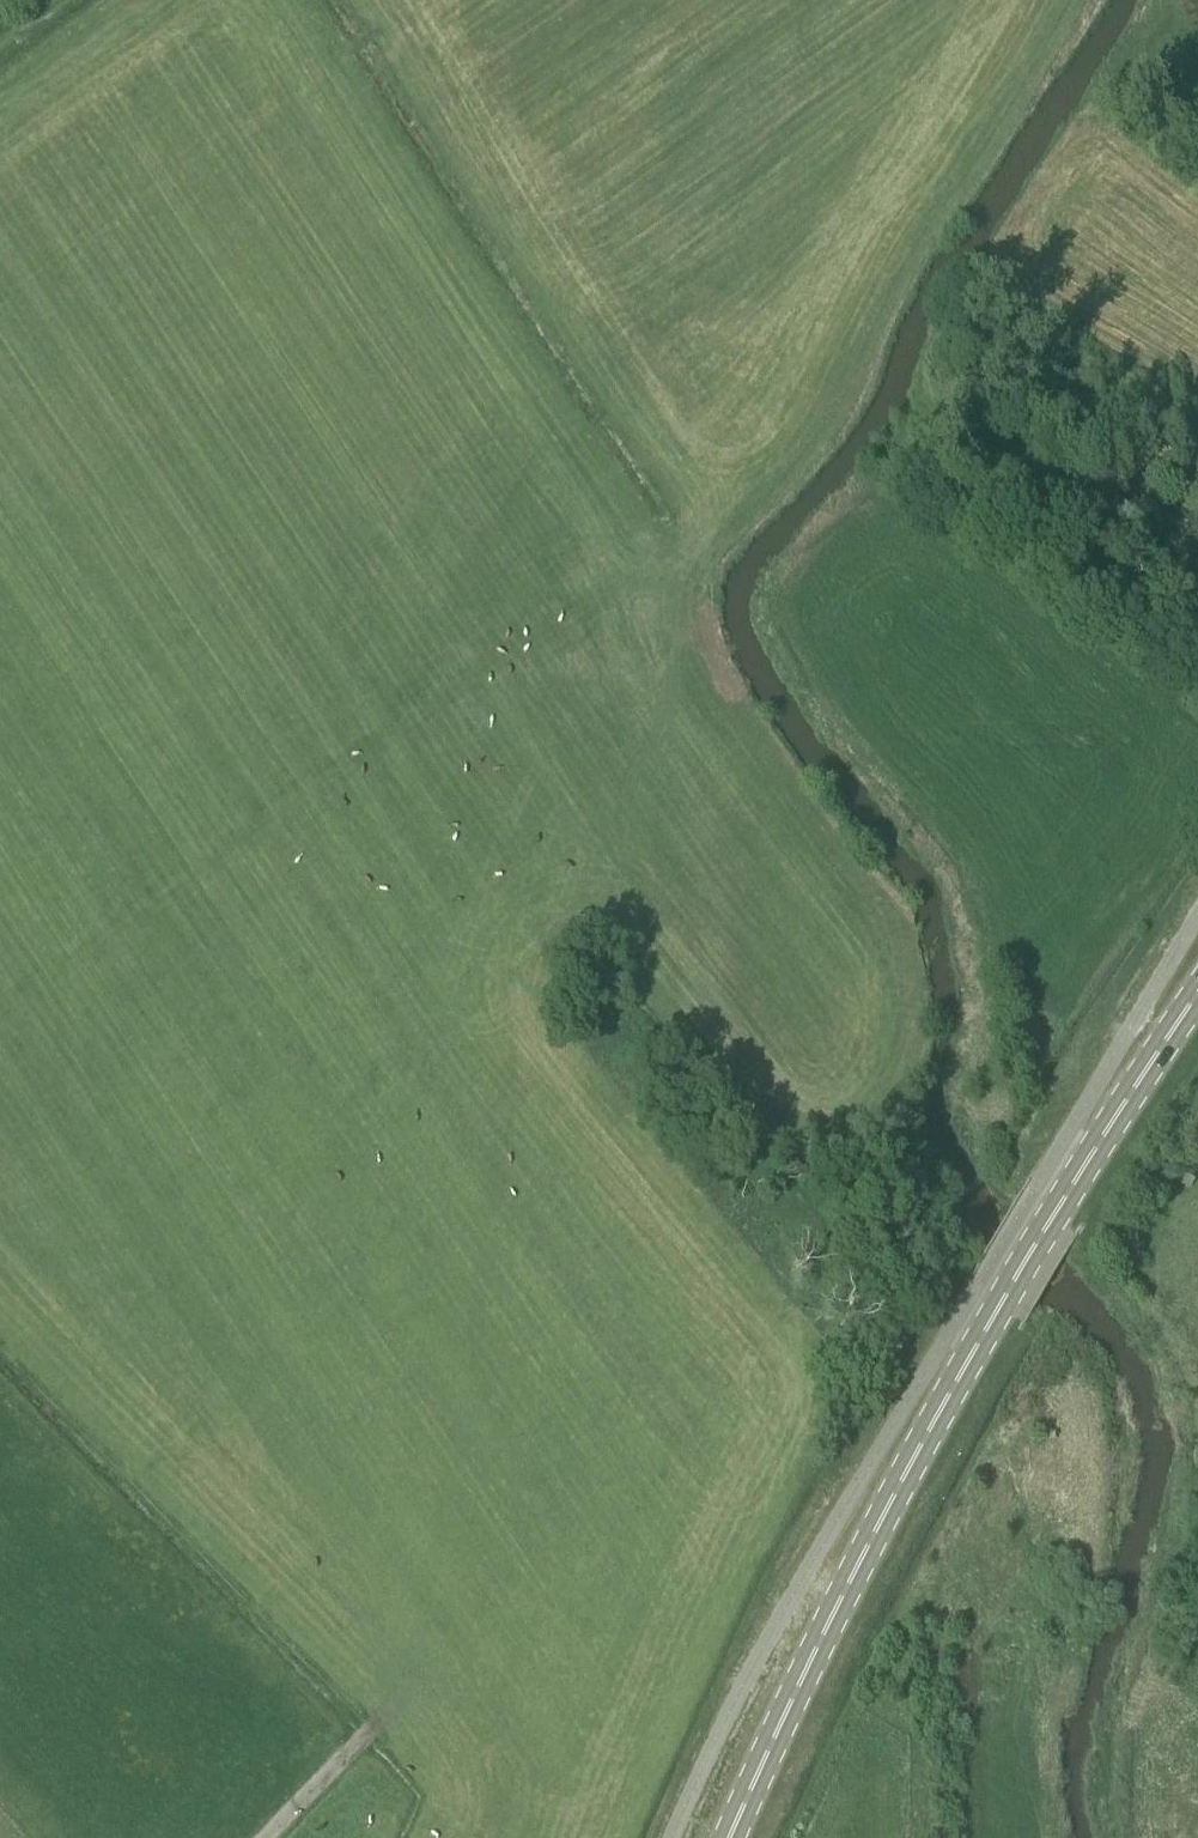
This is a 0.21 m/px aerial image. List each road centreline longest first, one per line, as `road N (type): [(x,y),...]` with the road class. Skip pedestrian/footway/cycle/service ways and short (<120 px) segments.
road 1 (primary): [(729,1837),(870,1540),(1054,1214),(1197,989)]

